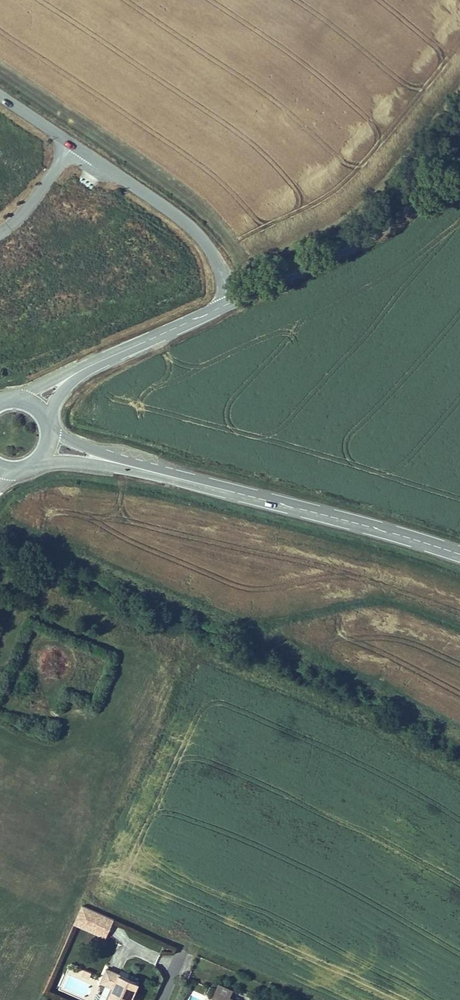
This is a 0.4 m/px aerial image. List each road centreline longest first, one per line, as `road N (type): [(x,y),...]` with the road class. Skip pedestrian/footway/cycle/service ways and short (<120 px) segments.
road 1 (tertiary): [(459,556),(133,467)]
road 2 (tertiary): [(230,303),(391,220),(459,149)]
road 3 (tertiary): [(230,303),(199,237),(73,145)]
road 4 (tertiary): [(87,367),(230,303)]

